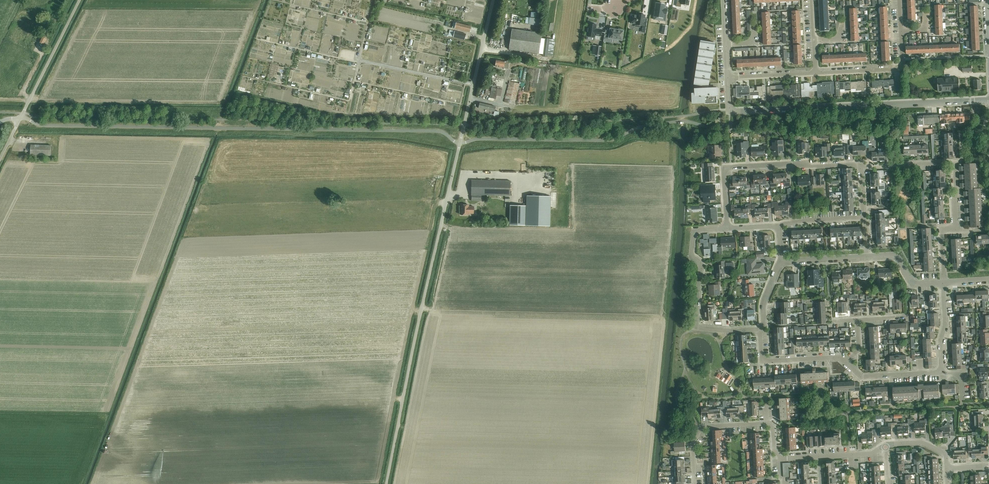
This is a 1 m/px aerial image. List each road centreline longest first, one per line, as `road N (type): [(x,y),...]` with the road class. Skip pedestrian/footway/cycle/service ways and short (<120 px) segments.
road 1 (unclassified): [(386,483),(494,0)]
road 2 (residential): [(731,108),(988,100)]
road 3 (residential): [(864,218),(856,165),(731,168),(723,177),(728,229)]
road 4 (residential): [(760,329),(696,324),(701,268),(693,236),(728,229)]
road 5 (residential): [(944,283),(942,233),(955,224),(954,164),(902,166)]
road 6 (unclassified): [(0,158),(80,0)]
road 7 (residential): [(695,483),(693,444),(702,427),(767,423)]
road 8 (residential): [(816,74),(900,68),(901,31)]

